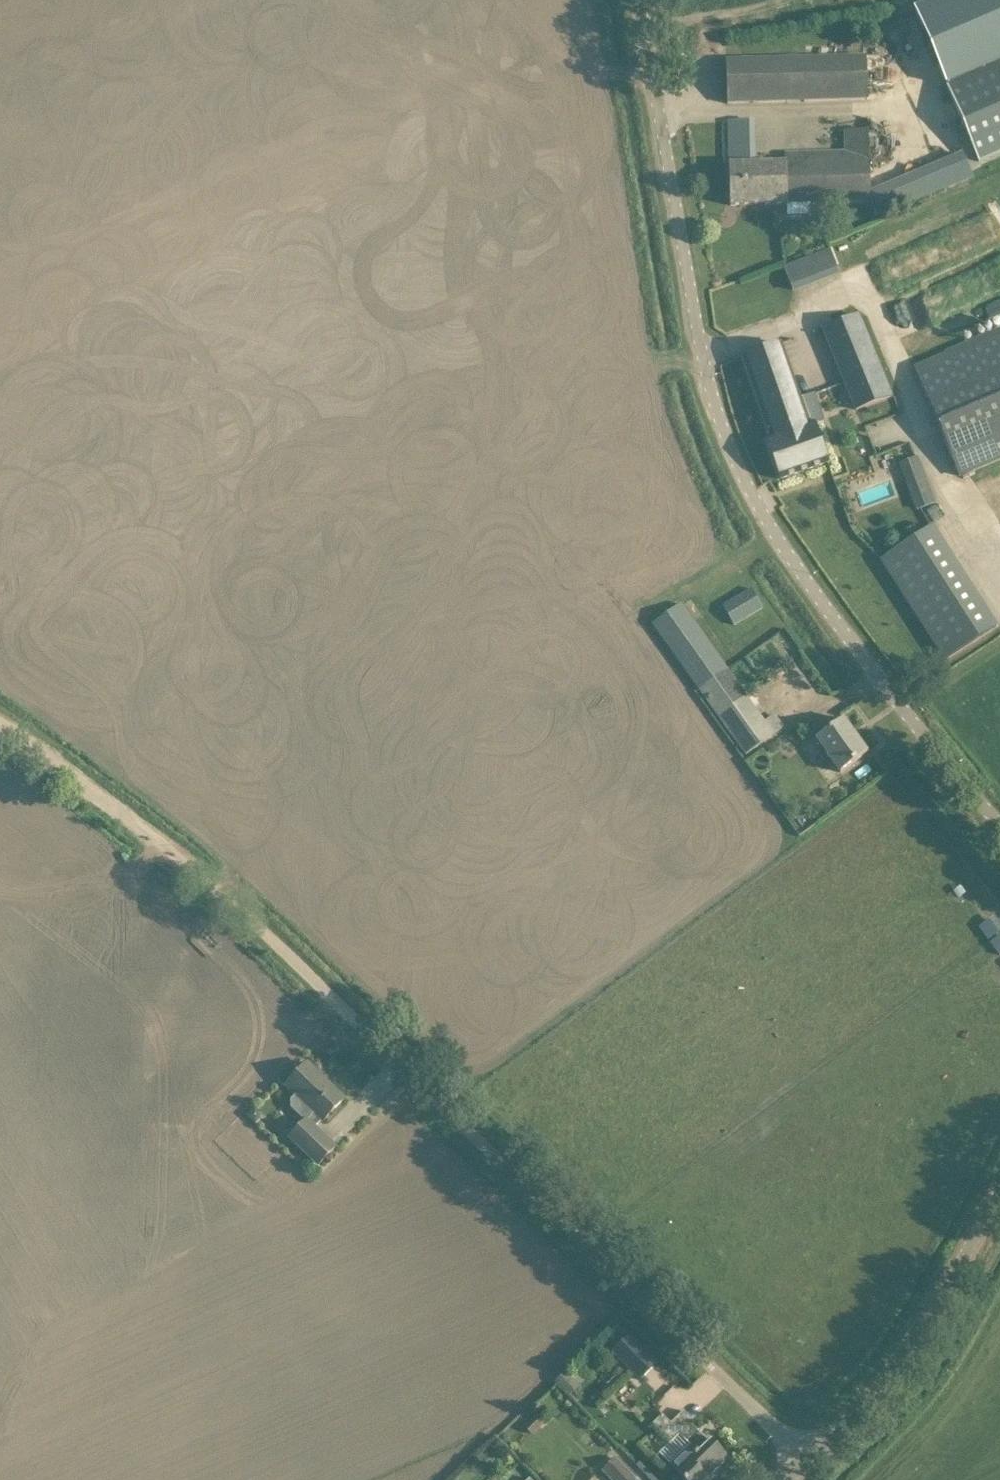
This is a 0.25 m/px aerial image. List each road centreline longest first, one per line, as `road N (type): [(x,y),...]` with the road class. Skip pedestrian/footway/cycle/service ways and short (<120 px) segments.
road 1 (unclassified): [(704,1360),(254,923),(0,722)]
road 2 (unclassified): [(999,818),(872,669),(759,512),(725,445),(697,352),(638,0)]
road 3 (tertiary): [(807,1461),(896,1367),(999,1189)]
road 4 (residential): [(807,1461),(704,1360)]

